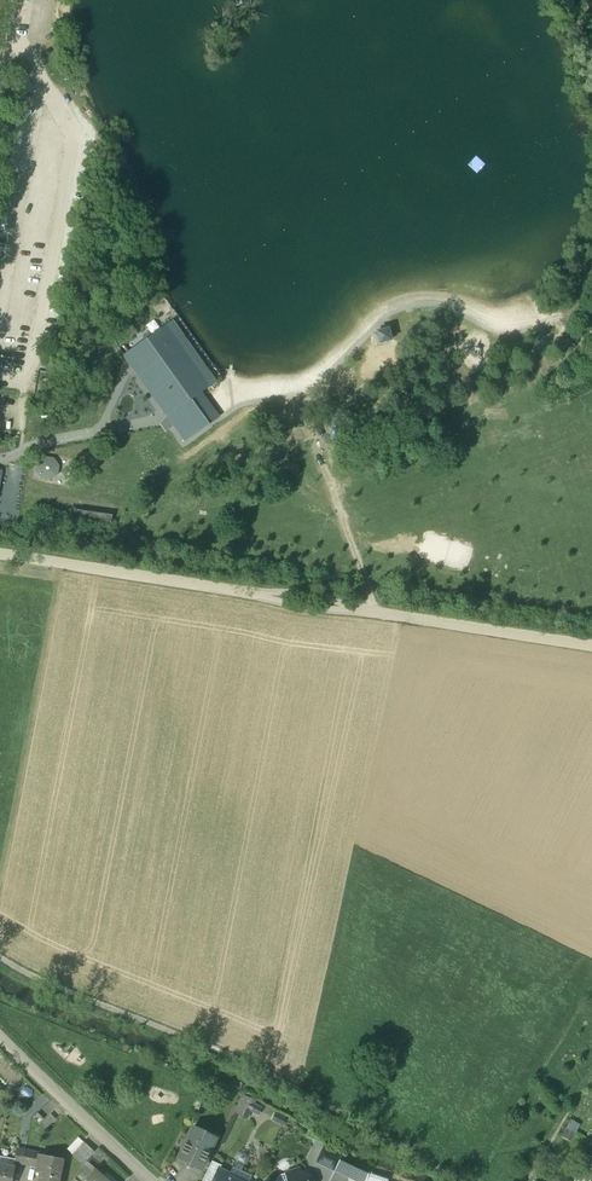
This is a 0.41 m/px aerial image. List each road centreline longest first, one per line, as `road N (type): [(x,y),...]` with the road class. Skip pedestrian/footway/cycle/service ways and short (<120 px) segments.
road 1 (track): [(459,1180),(249,1065),(0,962)]
road 2 (residential): [(0,1033),(155,1180)]

